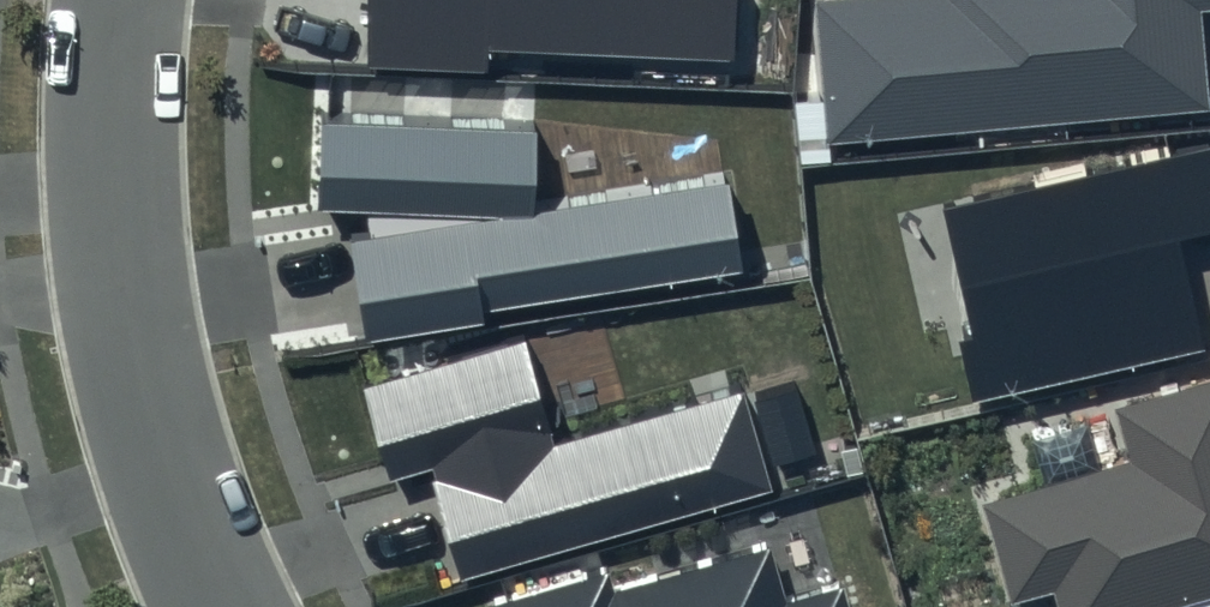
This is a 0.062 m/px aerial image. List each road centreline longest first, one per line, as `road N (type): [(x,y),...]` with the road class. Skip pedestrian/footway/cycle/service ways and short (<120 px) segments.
road 1 (residential): [(217,606),(143,419),(112,227),(125,0)]

